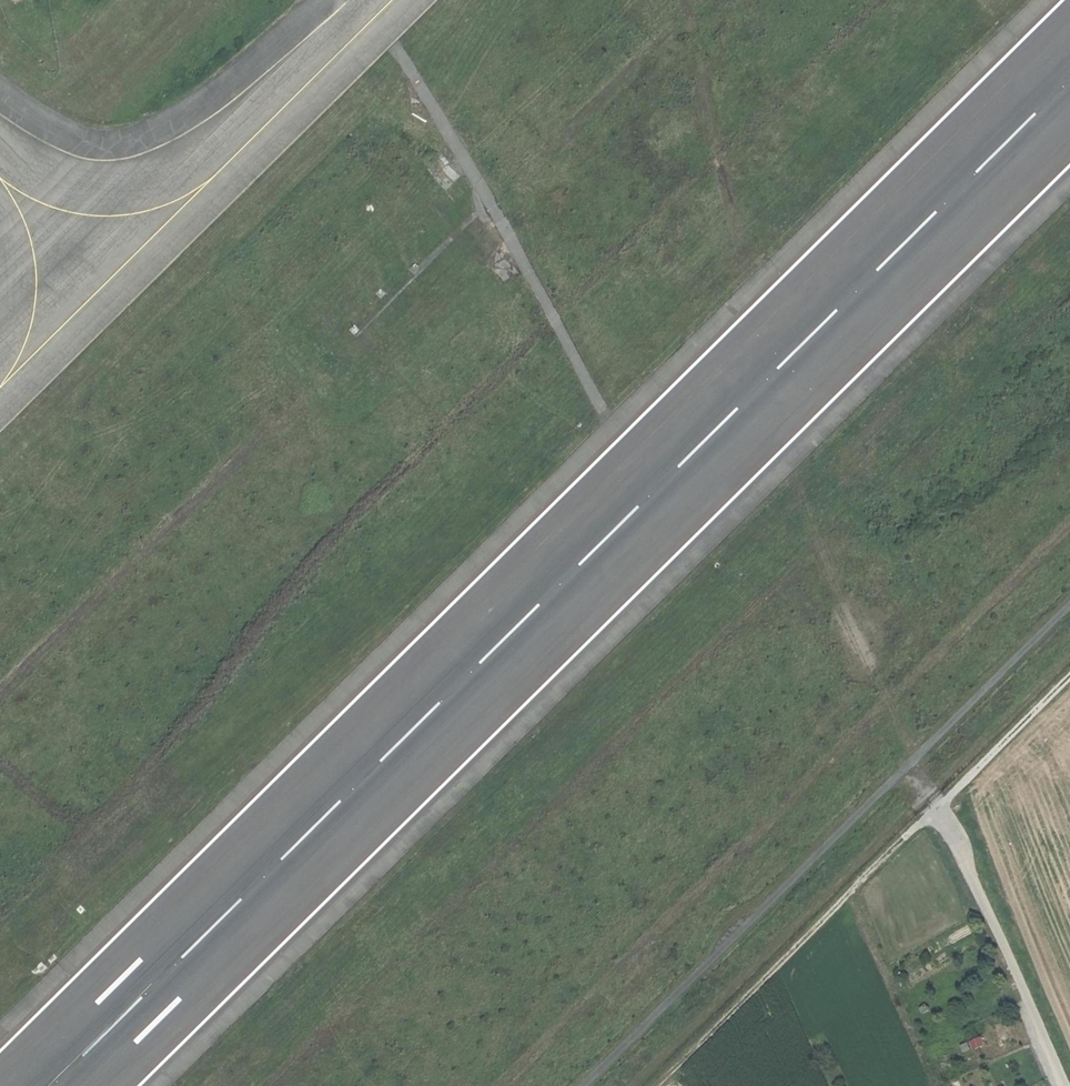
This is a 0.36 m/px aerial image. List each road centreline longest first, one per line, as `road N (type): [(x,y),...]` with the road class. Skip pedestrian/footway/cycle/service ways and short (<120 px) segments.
road 1 (track): [(658,1085),(1069,675)]
road 2 (residential): [(1065,1085),(938,809)]

